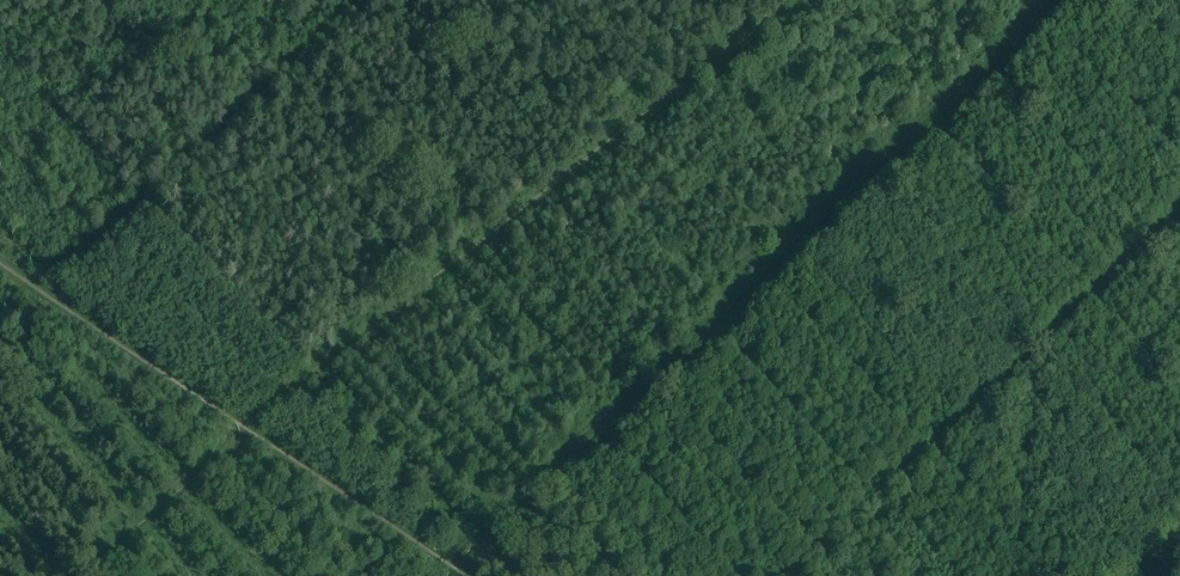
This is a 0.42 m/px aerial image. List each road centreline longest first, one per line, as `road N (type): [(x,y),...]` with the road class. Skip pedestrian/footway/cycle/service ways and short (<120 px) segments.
road 1 (track): [(785,0),(421,285)]
road 2 (track): [(421,285),(249,431)]
road 3 (track): [(249,431),(86,575)]

